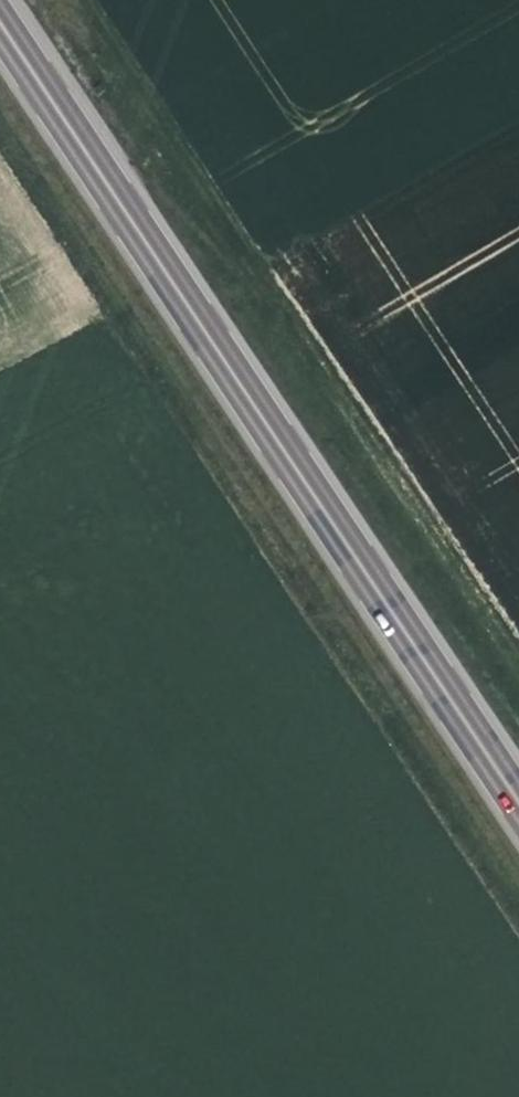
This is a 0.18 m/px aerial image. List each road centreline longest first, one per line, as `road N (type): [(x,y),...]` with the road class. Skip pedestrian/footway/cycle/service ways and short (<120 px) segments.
road 1 (primary): [(518,803),(0,19)]
road 2 (track): [(85,0),(518,652)]

